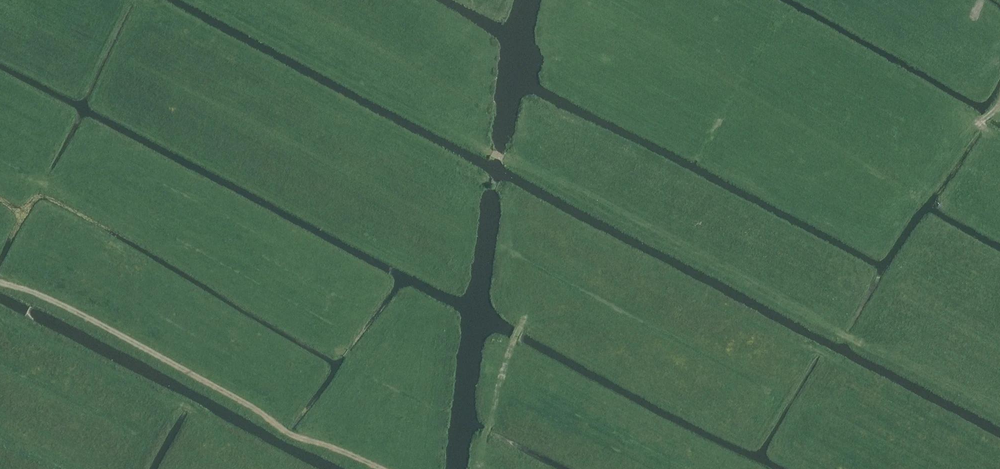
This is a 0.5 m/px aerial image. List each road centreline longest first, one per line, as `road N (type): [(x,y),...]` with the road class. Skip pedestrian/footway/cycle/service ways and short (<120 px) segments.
road 1 (track): [(380,468),(298,439),(76,312),(0,285)]

